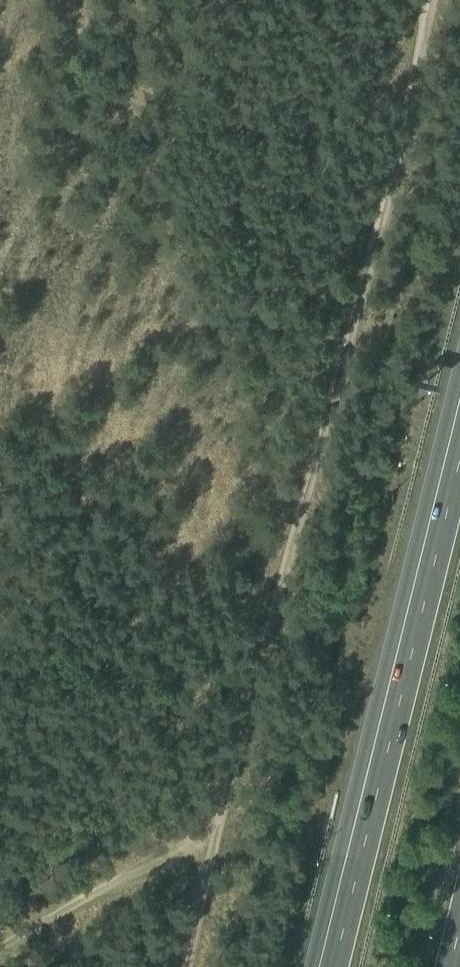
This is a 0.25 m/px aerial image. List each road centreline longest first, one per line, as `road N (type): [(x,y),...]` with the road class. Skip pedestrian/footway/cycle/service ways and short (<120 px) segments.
road 1 (motorway): [(459,454),(333,966)]

